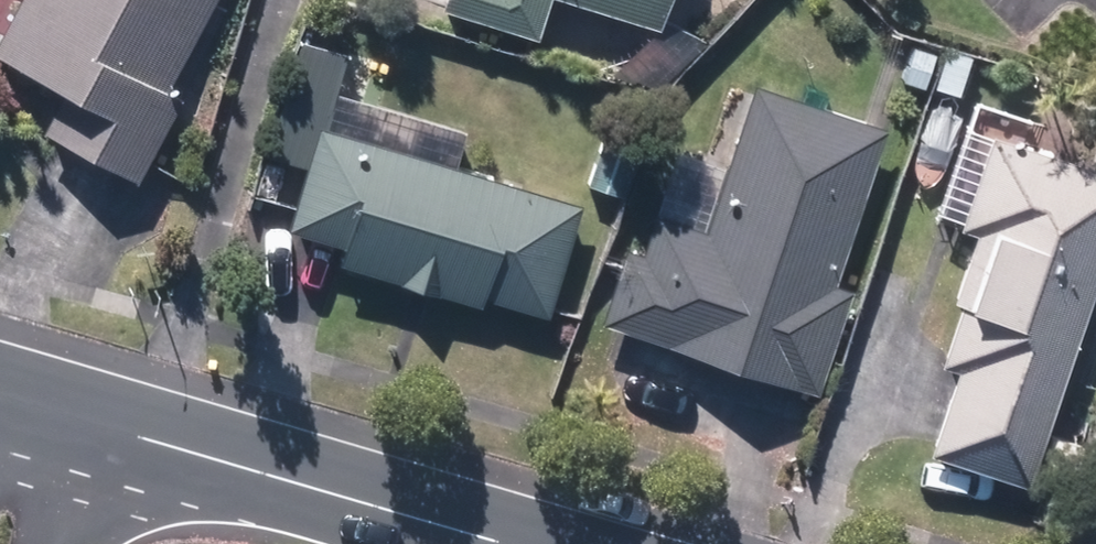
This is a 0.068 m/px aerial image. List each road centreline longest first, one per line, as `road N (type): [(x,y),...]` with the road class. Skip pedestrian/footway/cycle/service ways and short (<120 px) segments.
road 1 (tertiary): [(133,436),(497,543)]
road 2 (tertiary): [(0,399),(133,436)]
road 3 (residential): [(133,436),(60,543)]

